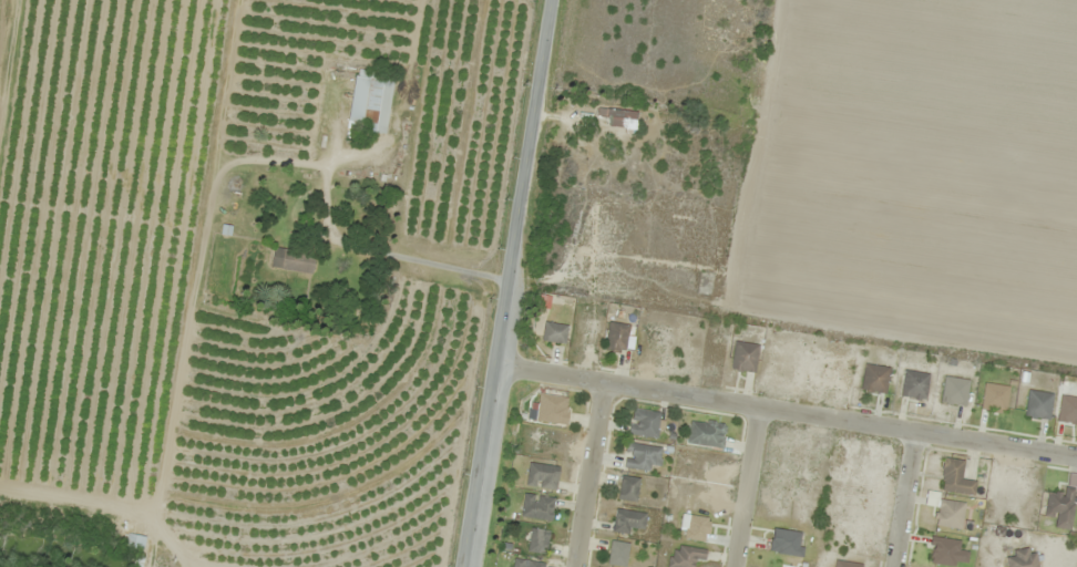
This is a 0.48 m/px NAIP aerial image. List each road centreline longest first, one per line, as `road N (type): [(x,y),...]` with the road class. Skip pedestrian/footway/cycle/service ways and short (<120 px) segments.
road 1 (residential): [(1076,457),(504,369)]
road 2 (residential): [(473,566),(562,0)]
road 3 (residential): [(603,384),(576,566)]
road 4 (residential): [(735,566),(757,408)]
road 5 (residential): [(893,566),(914,432)]

